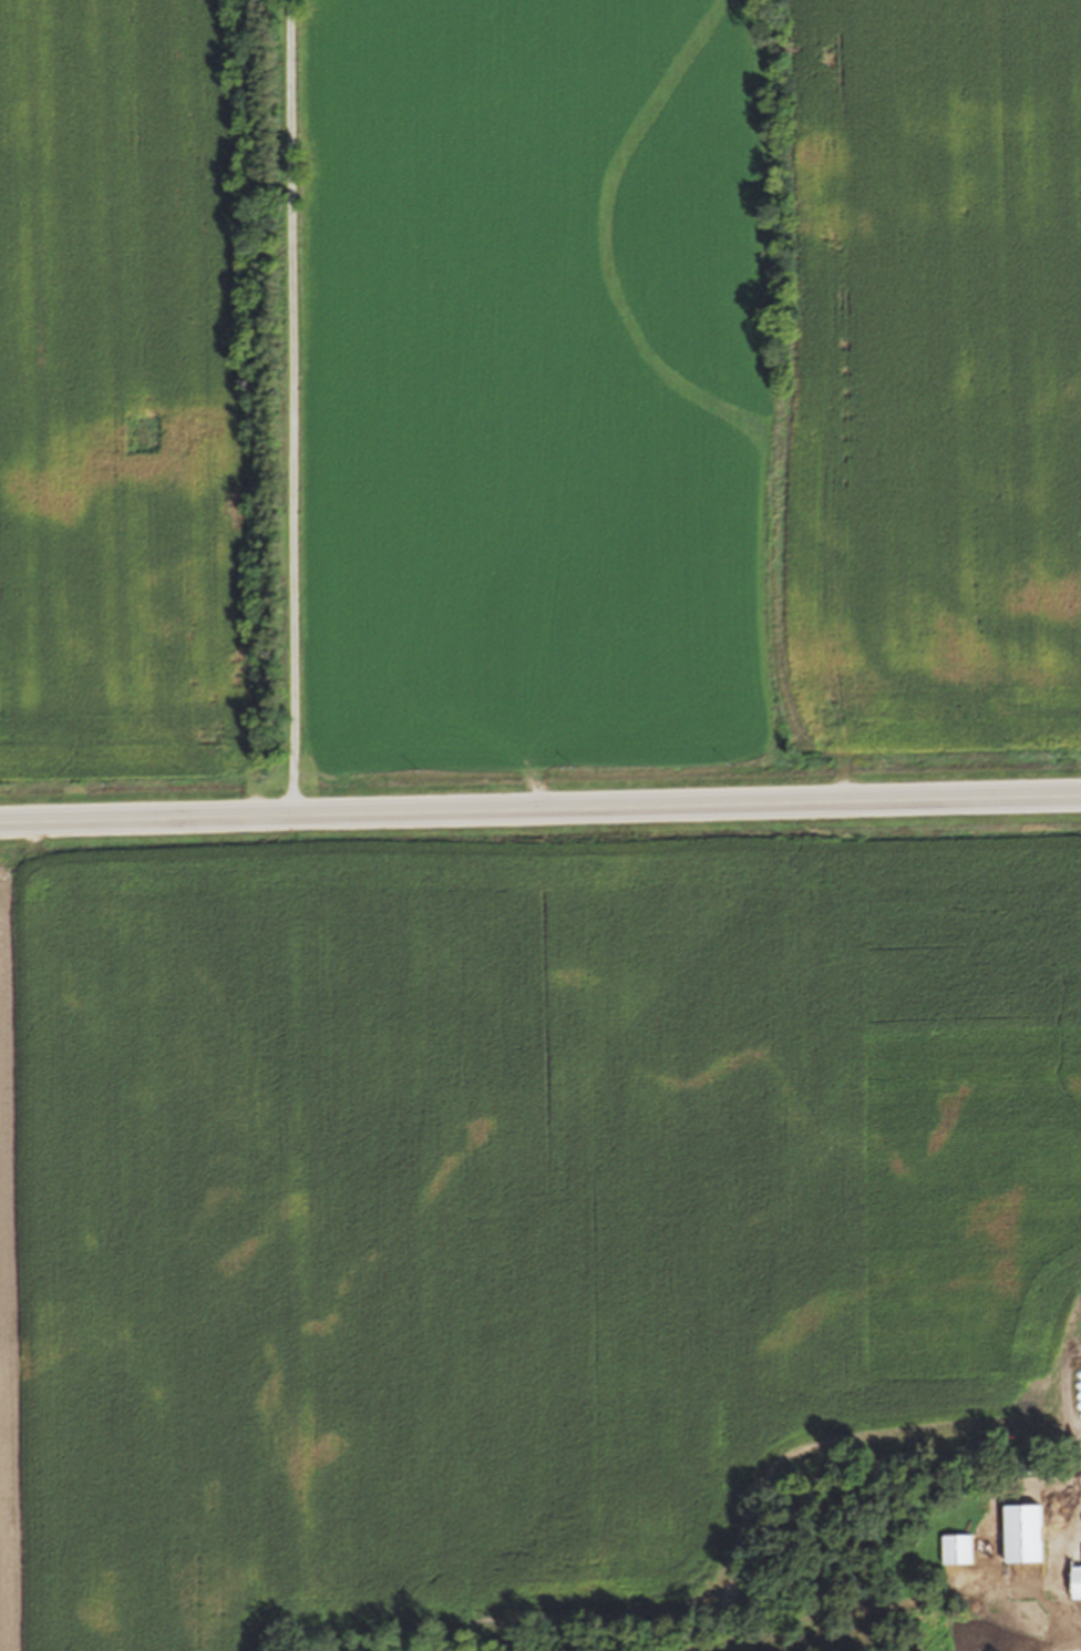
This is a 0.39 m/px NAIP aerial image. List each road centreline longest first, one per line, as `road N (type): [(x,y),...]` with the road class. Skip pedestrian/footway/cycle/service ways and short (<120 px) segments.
road 1 (secondary): [(0,812),(1080,789)]

